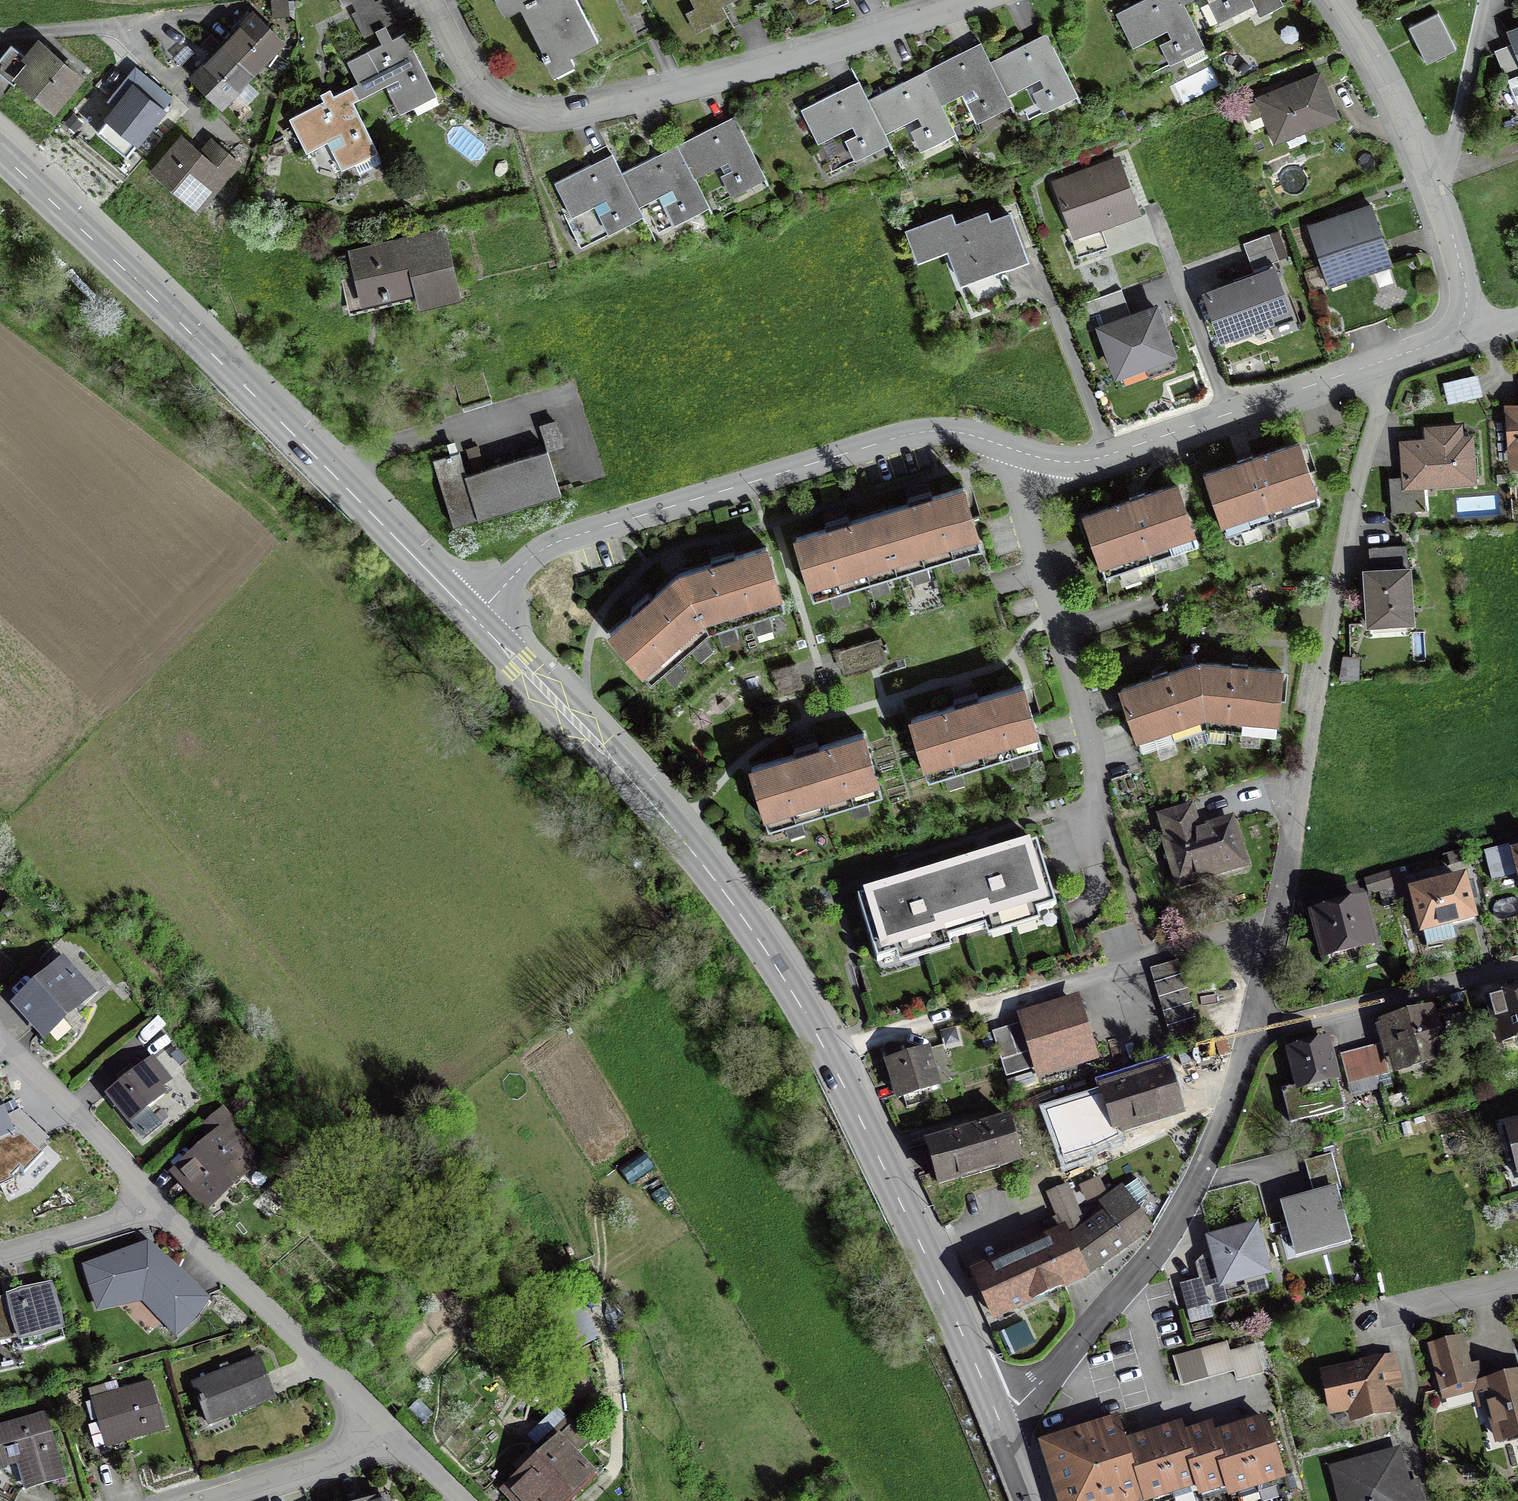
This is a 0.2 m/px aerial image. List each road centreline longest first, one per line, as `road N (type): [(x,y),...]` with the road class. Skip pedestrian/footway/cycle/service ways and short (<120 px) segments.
road 1 (residential): [(475,620),(534,556),(559,541),(905,437),(956,432),(1048,460),(1087,461),(1388,360)]
road 2 (secondary): [(999,1419),(865,1128),(766,951),(652,803),(475,620)]
road 3 (residential): [(1253,1029),(1388,360)]
road 4 (secondary): [(475,620),(0,154)]
road 5 (residential): [(430,0),(487,99),(550,120),(861,41),(978,0)]
road 6 (residential): [(999,1419),(1053,1371),(1154,1255),(1219,1128),(1253,1029)]
road 7 (residential): [(383,1425),(156,1206)]
road 8 (residential): [(1253,1029),(1517,968)]
road 9 (residential): [(156,1206),(78,1113),(0,1040)]
road 10 (residential): [(1436,187),(1336,0)]
road 11 (track): [(603,1302),(615,1454),(587,1500)]
road 12 (residential): [(383,1425),(306,1468),(201,1500)]
road 13 (residential): [(1436,187),(1457,132),(1486,0)]
road 14 (residential): [(156,1206),(0,1254)]
road 15 (residential): [(1517,1284),(1380,1315)]
road 16 (residential): [(1463,318),(1466,285),(1436,187)]

